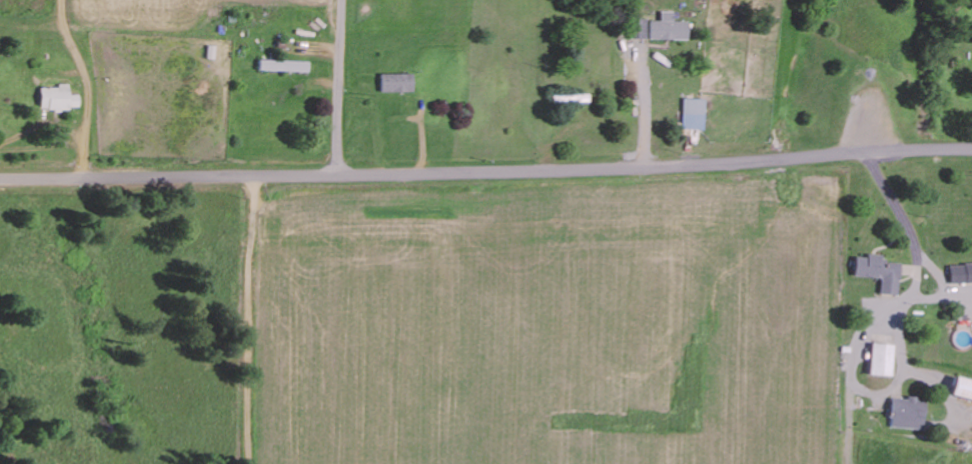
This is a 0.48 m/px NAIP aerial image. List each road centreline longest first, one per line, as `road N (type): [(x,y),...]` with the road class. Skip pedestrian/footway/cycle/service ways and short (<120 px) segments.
road 1 (residential): [(971,149),(338,174),(0,176)]
road 2 (residential): [(338,174),(342,0)]

